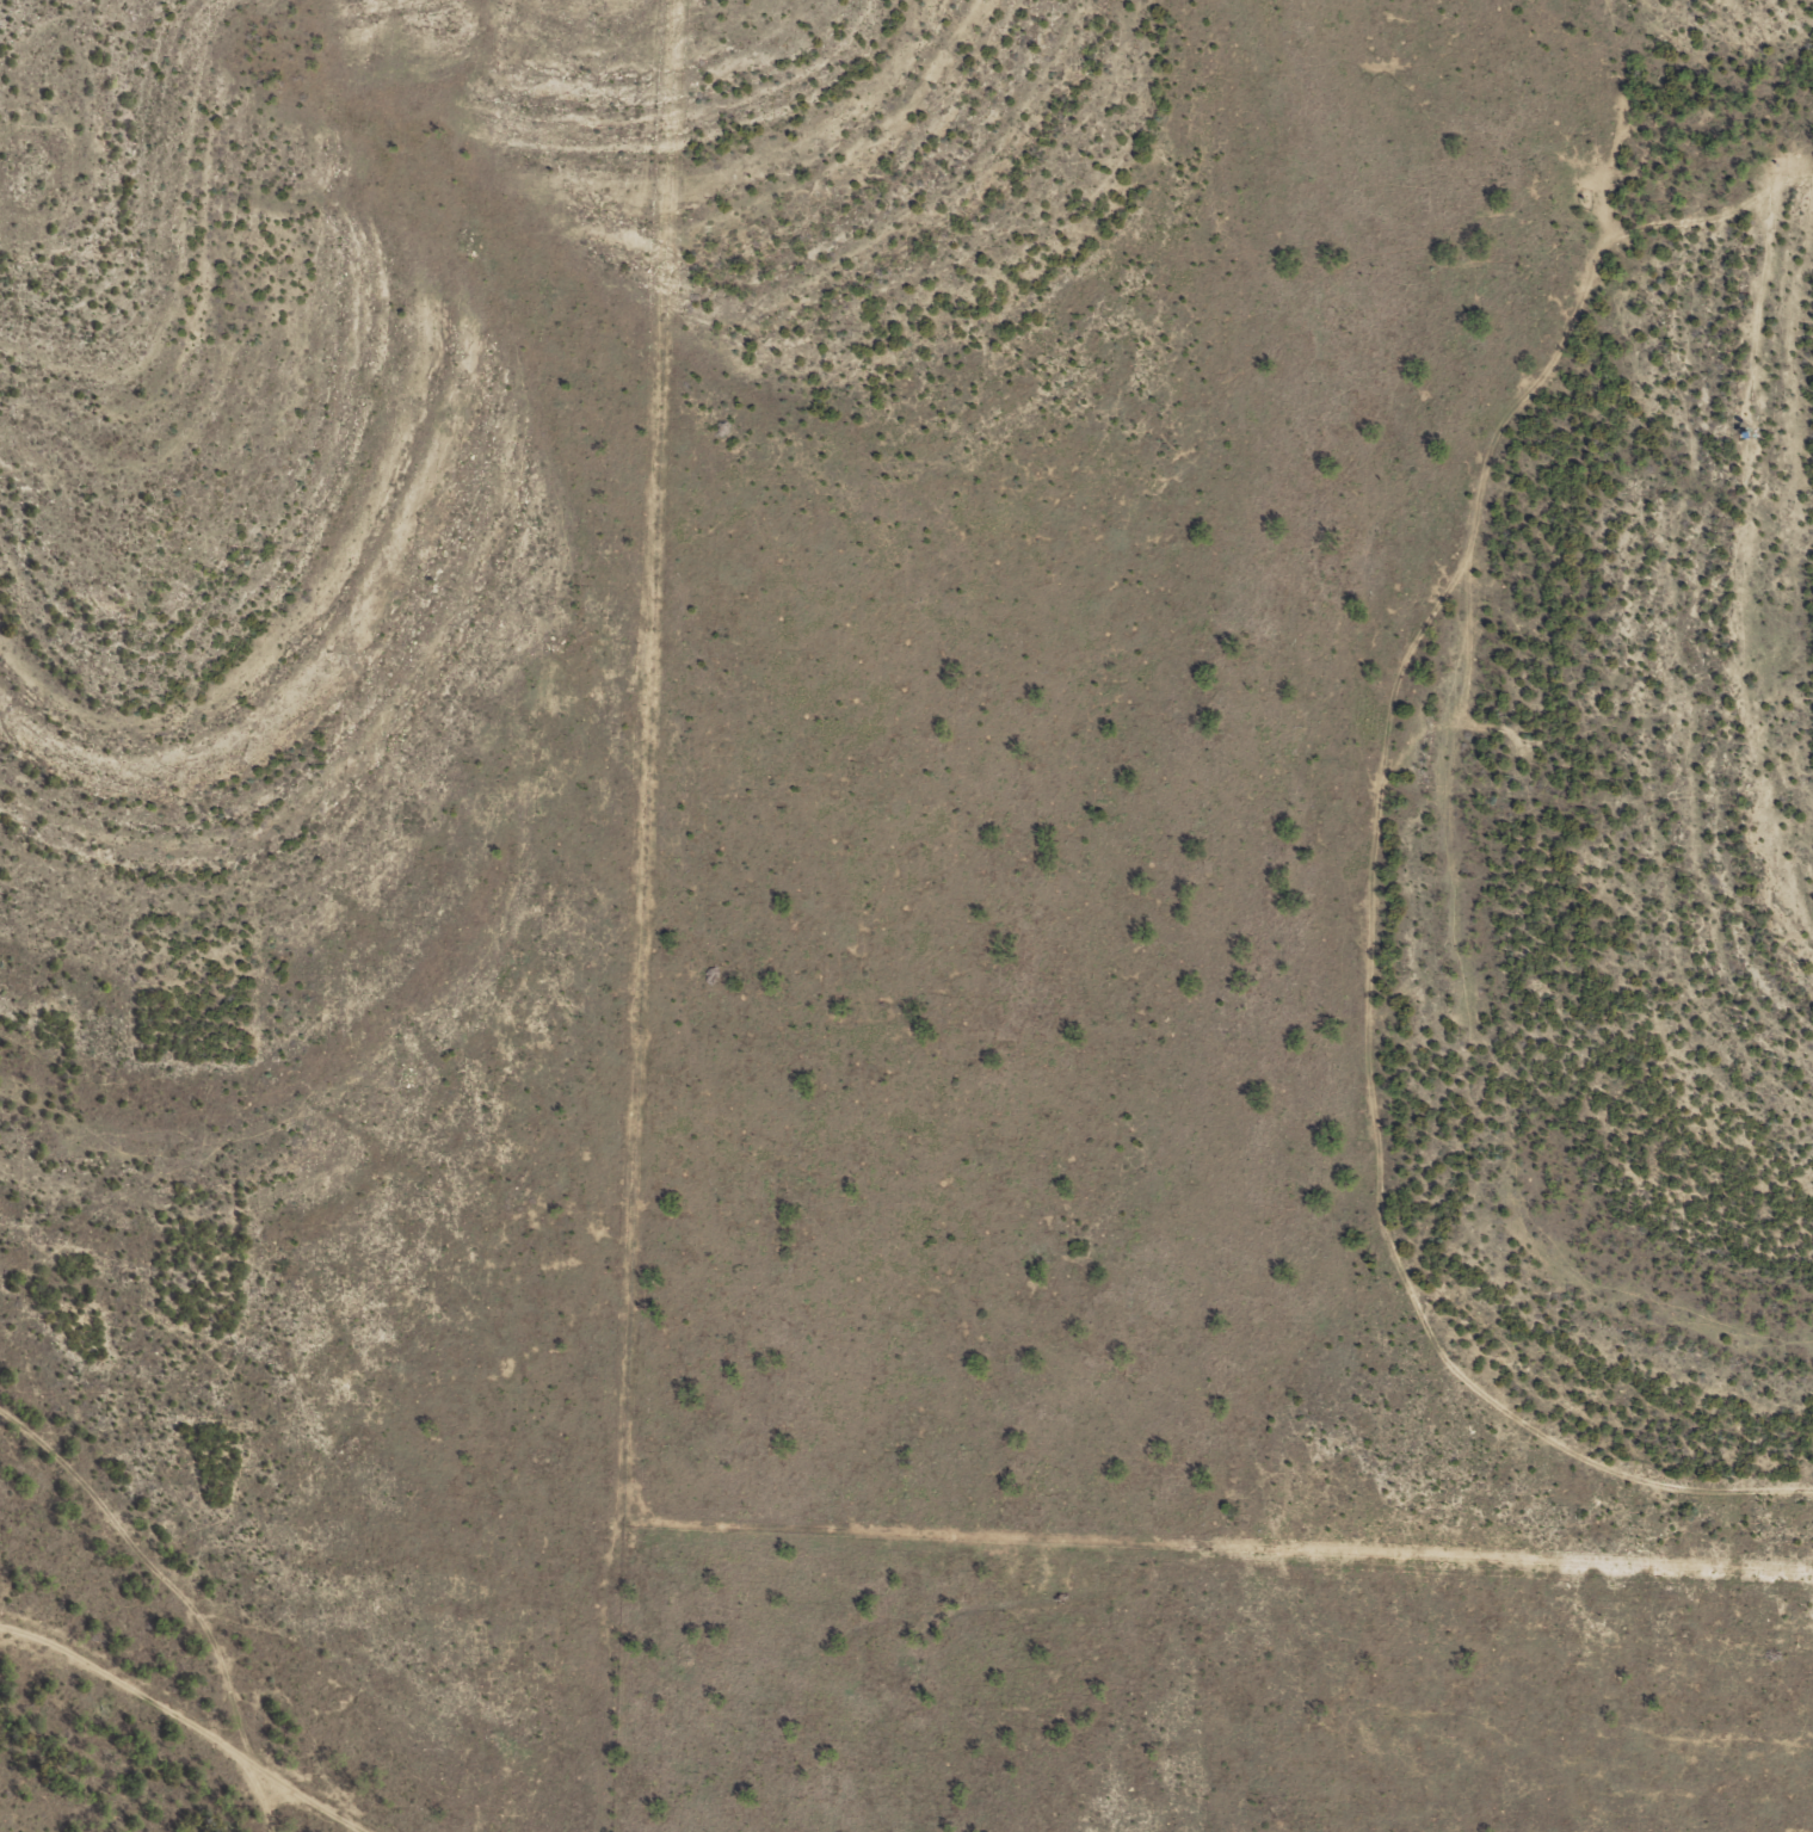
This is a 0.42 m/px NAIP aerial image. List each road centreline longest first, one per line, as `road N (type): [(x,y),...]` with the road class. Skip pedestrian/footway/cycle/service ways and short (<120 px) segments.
road 1 (residential): [(303,1831),(302,1816),(99,1660),(0,1625)]

